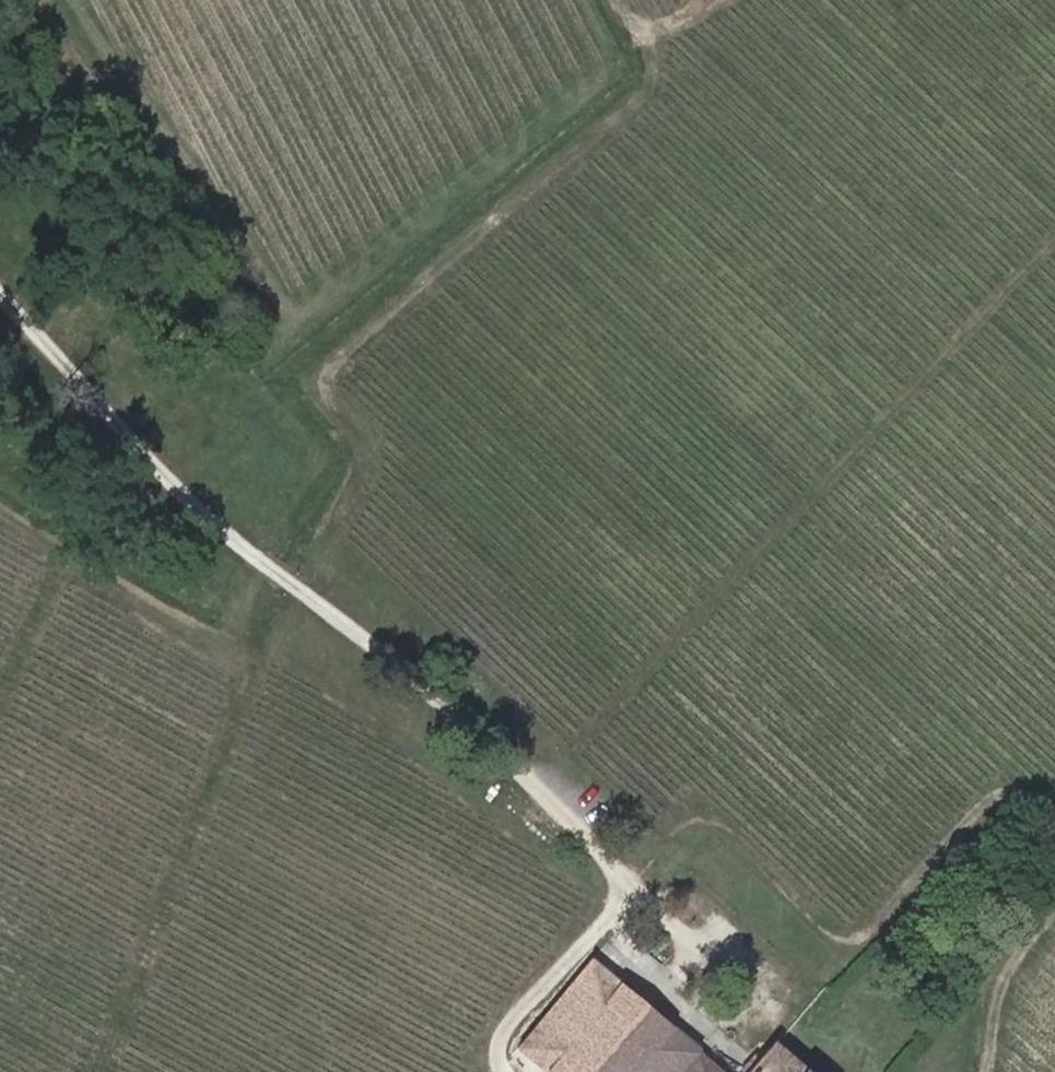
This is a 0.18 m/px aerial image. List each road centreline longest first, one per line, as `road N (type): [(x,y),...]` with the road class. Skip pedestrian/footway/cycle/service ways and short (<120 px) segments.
road 1 (track): [(680,0),(638,20),(640,74),(304,383),(371,420),(280,571)]
road 2 (track): [(1054,895),(991,980),(975,1071)]

